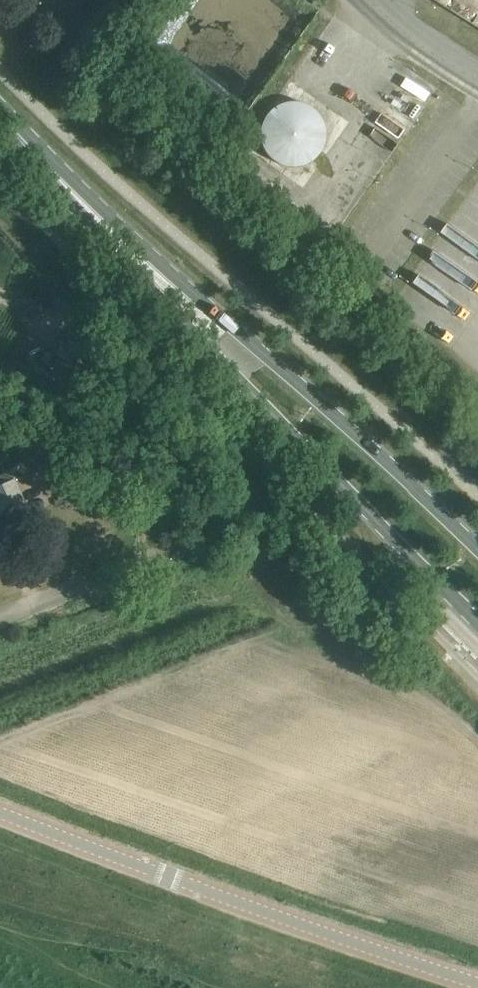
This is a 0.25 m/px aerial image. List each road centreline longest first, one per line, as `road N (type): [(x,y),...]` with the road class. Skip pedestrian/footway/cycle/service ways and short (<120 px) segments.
road 1 (unclassified): [(477,982),(0,813)]
road 2 (primary): [(140,260),(244,391),(477,624)]
road 3 (primary): [(477,553),(270,362),(140,260)]
road 4 (primary): [(140,260),(0,117)]

